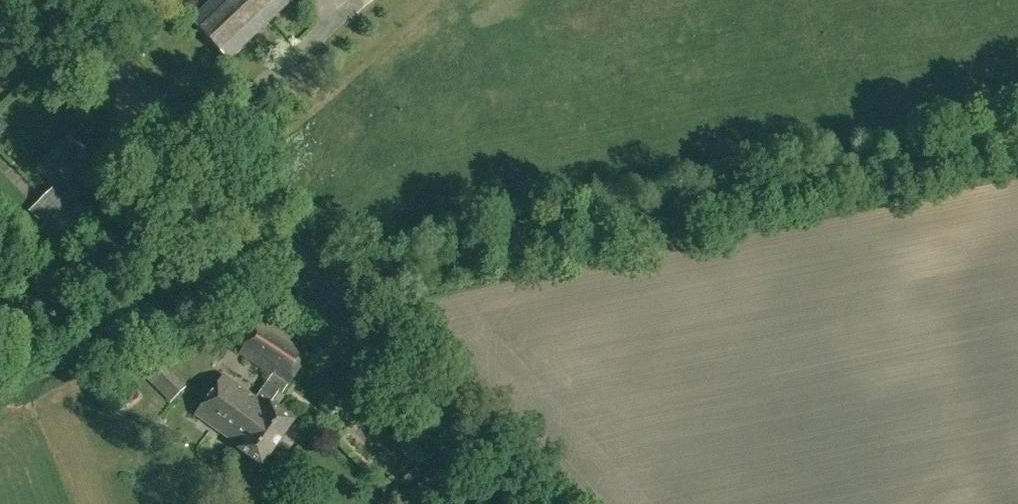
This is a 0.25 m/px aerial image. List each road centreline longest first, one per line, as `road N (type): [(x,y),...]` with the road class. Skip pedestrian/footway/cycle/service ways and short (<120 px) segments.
road 1 (track): [(1017,140),(334,289)]
road 2 (tertiary): [(537,503),(61,0)]

